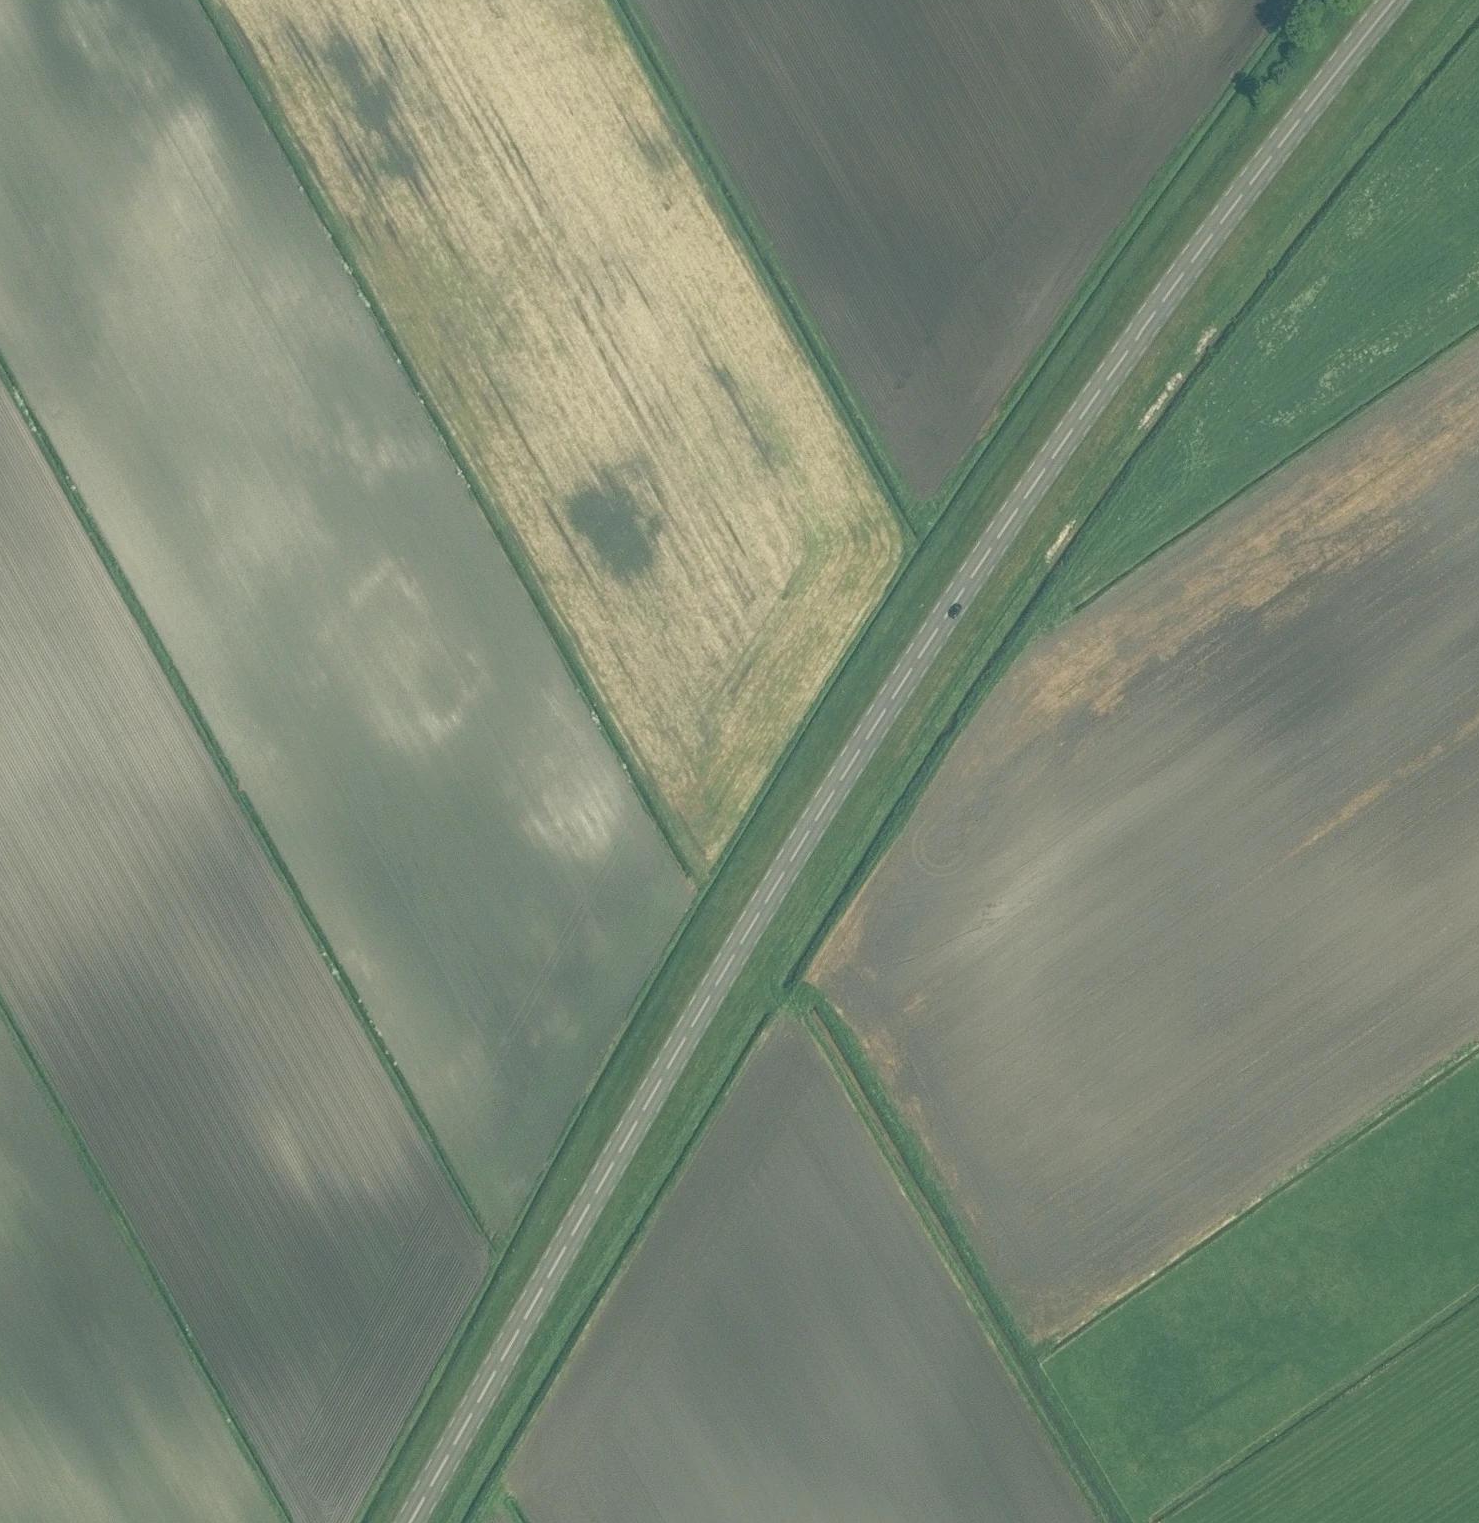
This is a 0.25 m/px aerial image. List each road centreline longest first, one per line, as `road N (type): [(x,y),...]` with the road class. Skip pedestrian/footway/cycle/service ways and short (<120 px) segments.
road 1 (primary): [(412,1522),(795,857),(993,544),(1121,358),(1396,0)]

